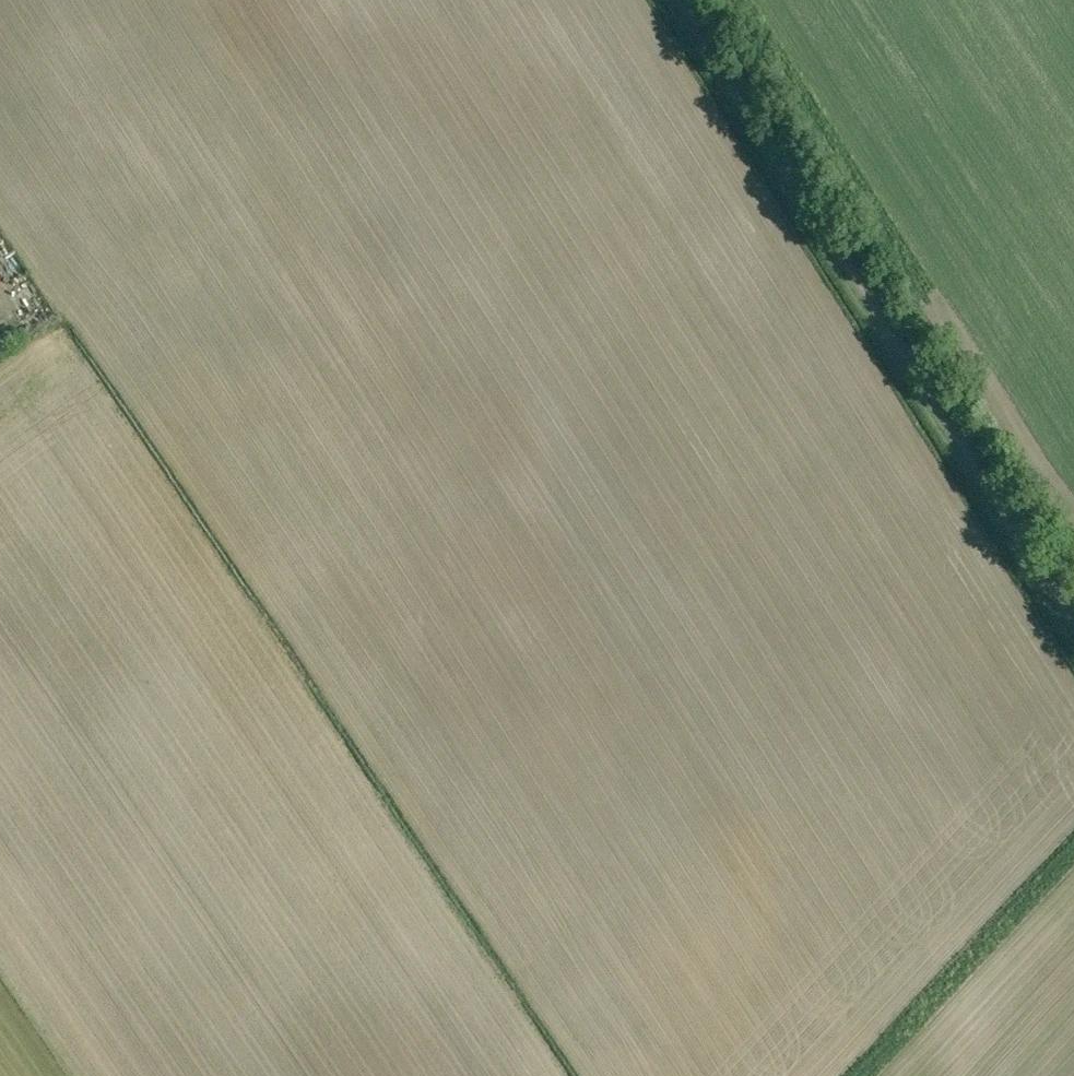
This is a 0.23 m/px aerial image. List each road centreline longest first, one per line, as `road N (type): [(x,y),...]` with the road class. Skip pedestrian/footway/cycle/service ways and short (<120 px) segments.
road 1 (unclassified): [(1073,622),(681,0)]

